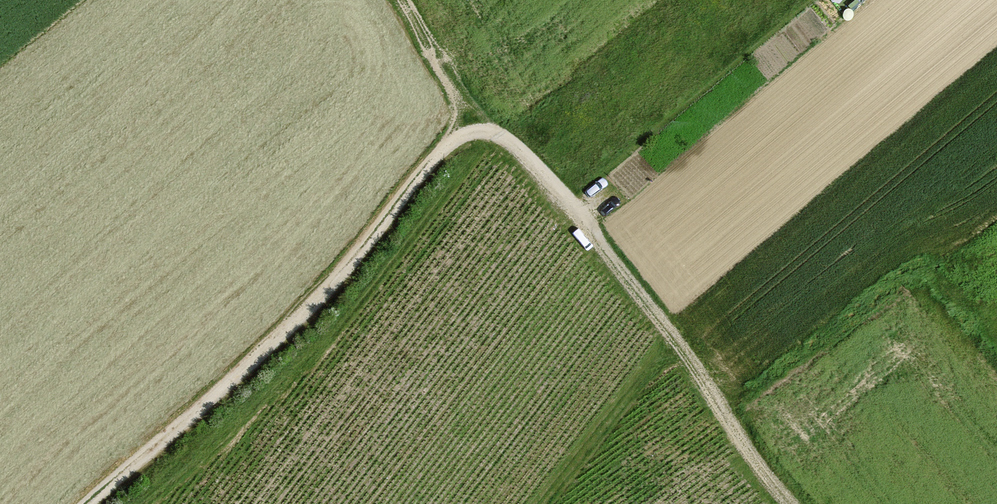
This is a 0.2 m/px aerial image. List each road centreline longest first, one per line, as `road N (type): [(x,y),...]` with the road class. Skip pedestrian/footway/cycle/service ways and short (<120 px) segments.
road 1 (track): [(92,503),(286,336),(441,152),(483,132),(514,144),(582,215),(791,503)]
road 2 (track): [(969,320),(915,265),(727,412)]
road 3 (track): [(547,503),(653,370),(683,346)]
road 4 (track): [(474,132),(402,0)]

